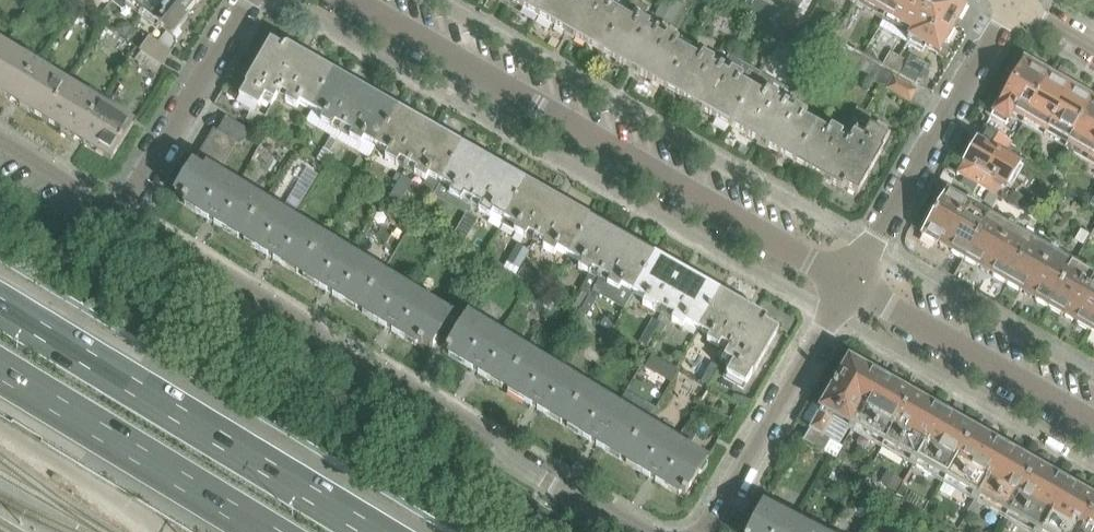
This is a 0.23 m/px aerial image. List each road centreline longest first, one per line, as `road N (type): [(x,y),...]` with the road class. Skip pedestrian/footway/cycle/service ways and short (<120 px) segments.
road 1 (residential): [(640,531),(511,461),(491,438),(380,371),(331,352),(316,333),(164,241),(117,222)]
road 2 (residential): [(850,285),(347,0)]
road 3 (motorway): [(370,531),(0,305)]
road 4 (residential): [(850,285),(1012,4)]
road 5 (motorway): [(0,372),(265,531)]
road 6 (residential): [(707,531),(850,285)]
road 7 (residential): [(1093,423),(850,285)]
road 8 (residential): [(117,222),(250,0)]
road 9 (residential): [(117,222),(0,141)]

